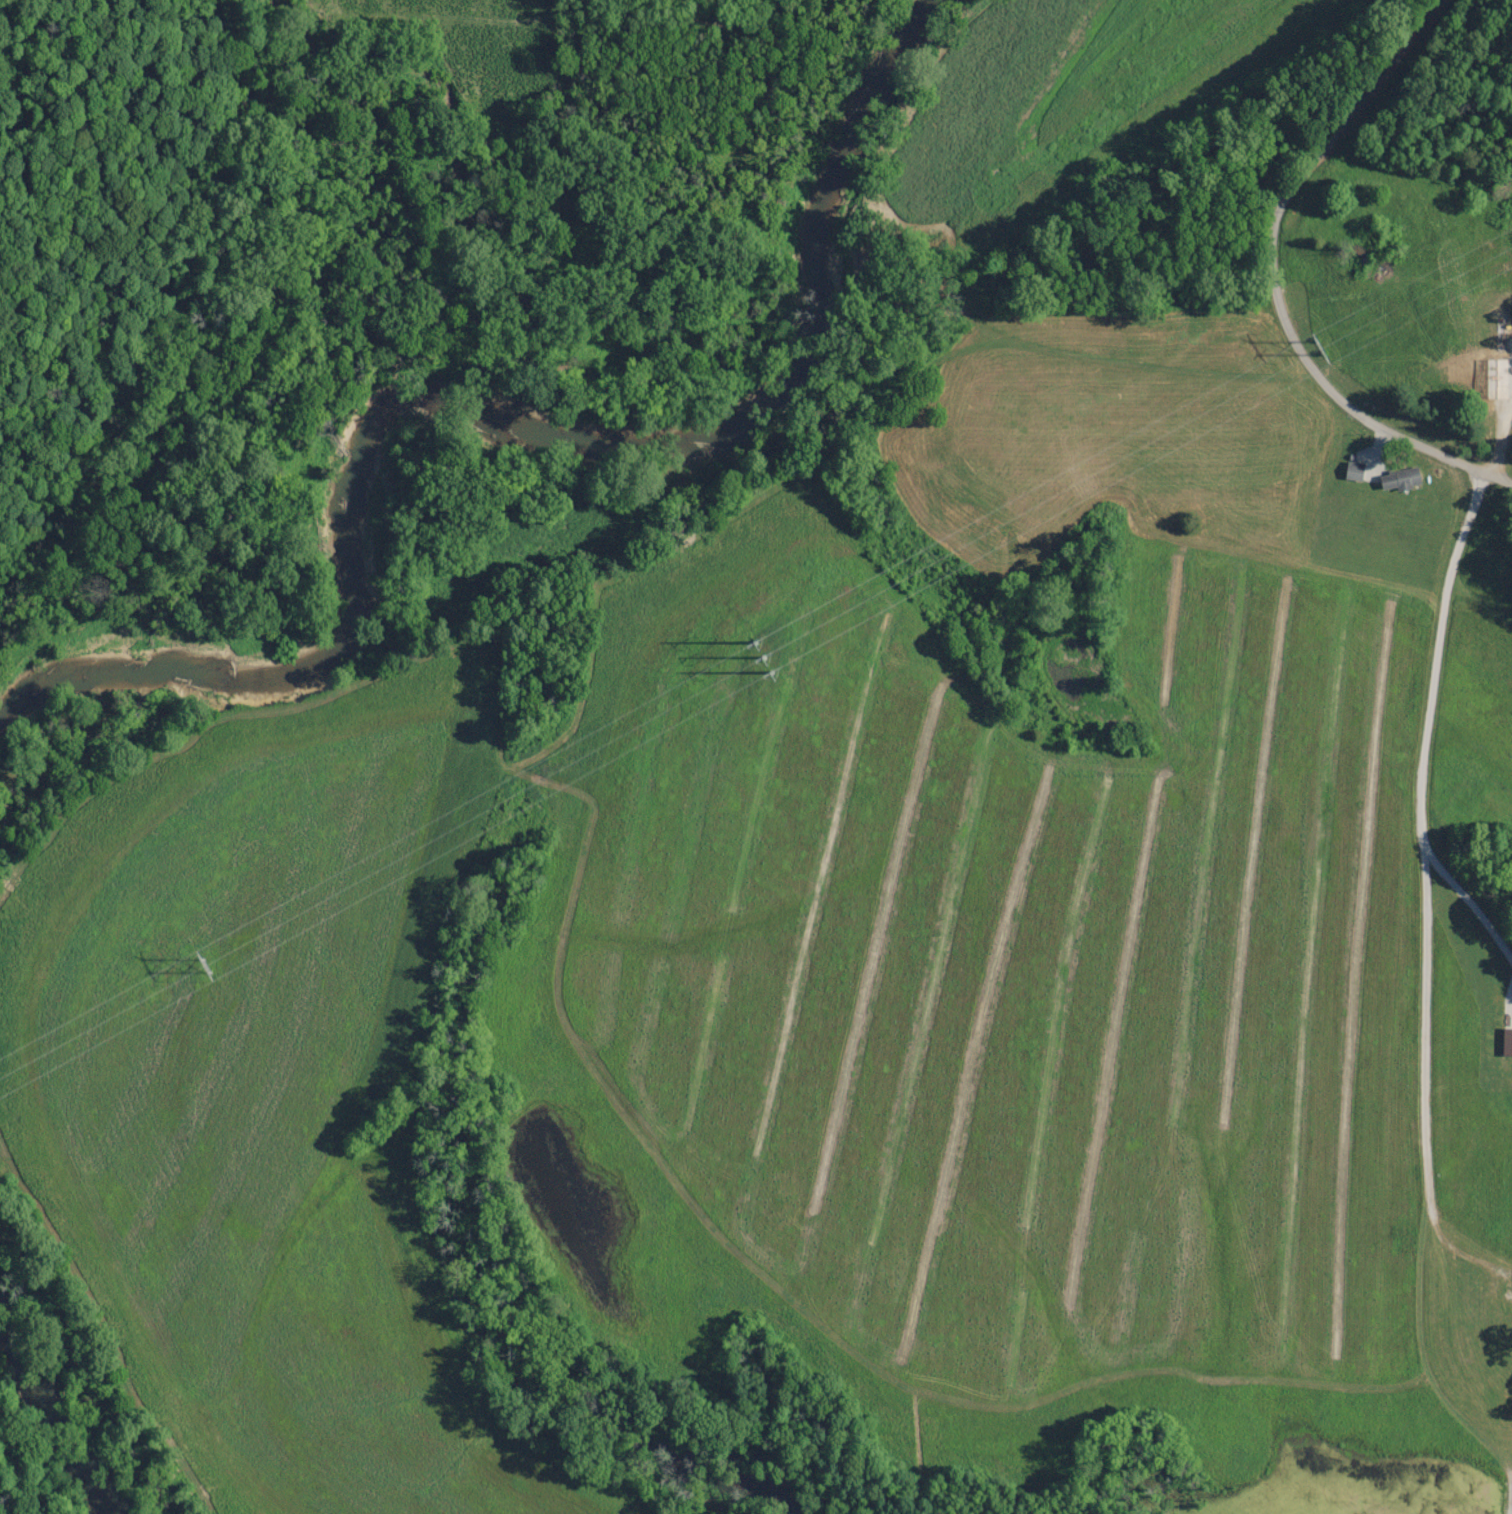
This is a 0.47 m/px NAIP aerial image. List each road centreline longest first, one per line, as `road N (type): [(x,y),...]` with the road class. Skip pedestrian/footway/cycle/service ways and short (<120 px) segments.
road 1 (residential): [(1511,461),(1455,449),(1367,400),(1291,312),(1297,208),(1451,0)]

